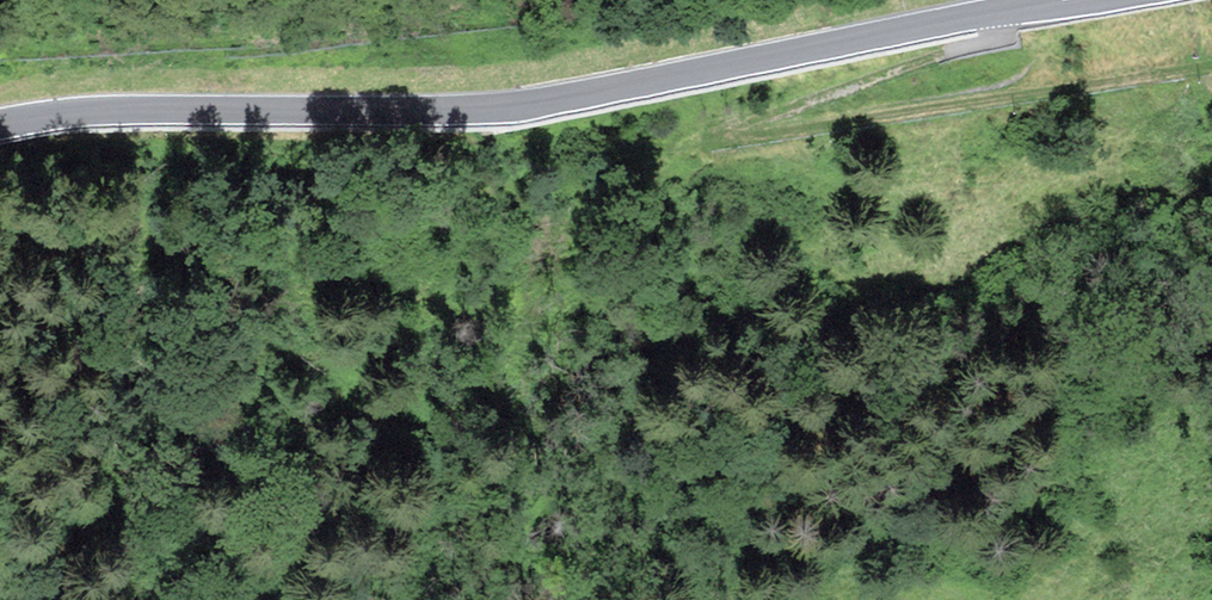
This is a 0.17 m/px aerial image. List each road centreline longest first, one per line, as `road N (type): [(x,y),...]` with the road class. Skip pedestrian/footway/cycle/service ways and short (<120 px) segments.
road 1 (track): [(0,206),(423,196),(1112,77),(1211,69)]
road 2 (secondary): [(0,124),(148,110),(498,113),(1096,0)]
road 3 (track): [(687,150),(985,44),(997,15)]

